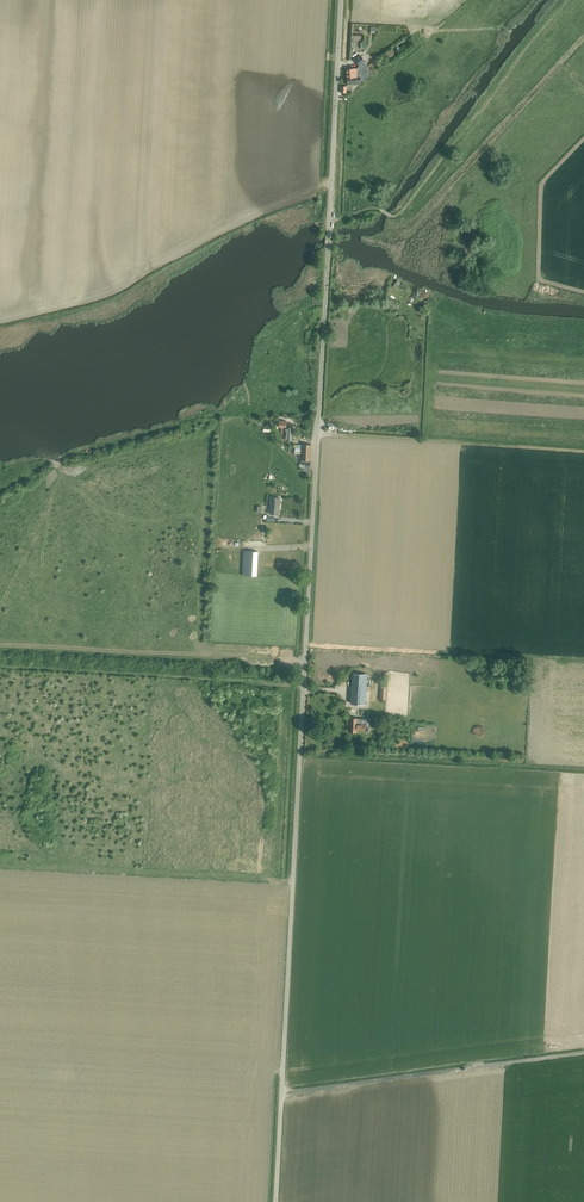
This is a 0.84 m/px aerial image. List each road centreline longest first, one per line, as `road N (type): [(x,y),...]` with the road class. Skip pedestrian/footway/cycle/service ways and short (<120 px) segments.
road 1 (unclassified): [(276,1201),(341,0)]
road 2 (track): [(329,221),(368,209),(395,218),(404,211),(568,0)]
road 3 (track): [(282,1092),(583,1053)]
road 4 (track): [(318,431),(583,452)]
road 5 (track): [(525,657),(306,646)]

